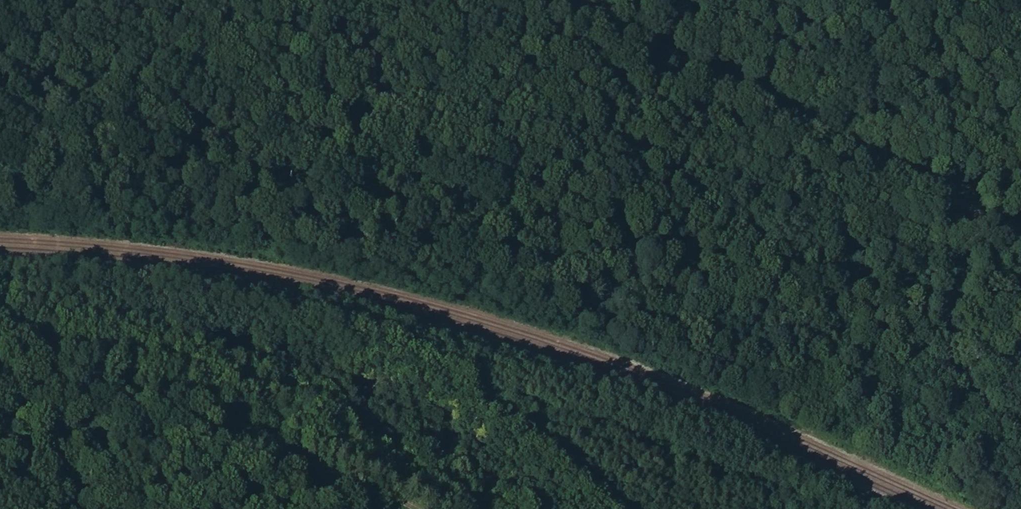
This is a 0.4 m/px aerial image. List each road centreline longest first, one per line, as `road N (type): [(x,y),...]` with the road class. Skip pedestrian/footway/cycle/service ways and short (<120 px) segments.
road 1 (unclassified): [(577,0),(1020,234)]
road 2 (track): [(410,508),(286,461),(118,442),(0,447)]

